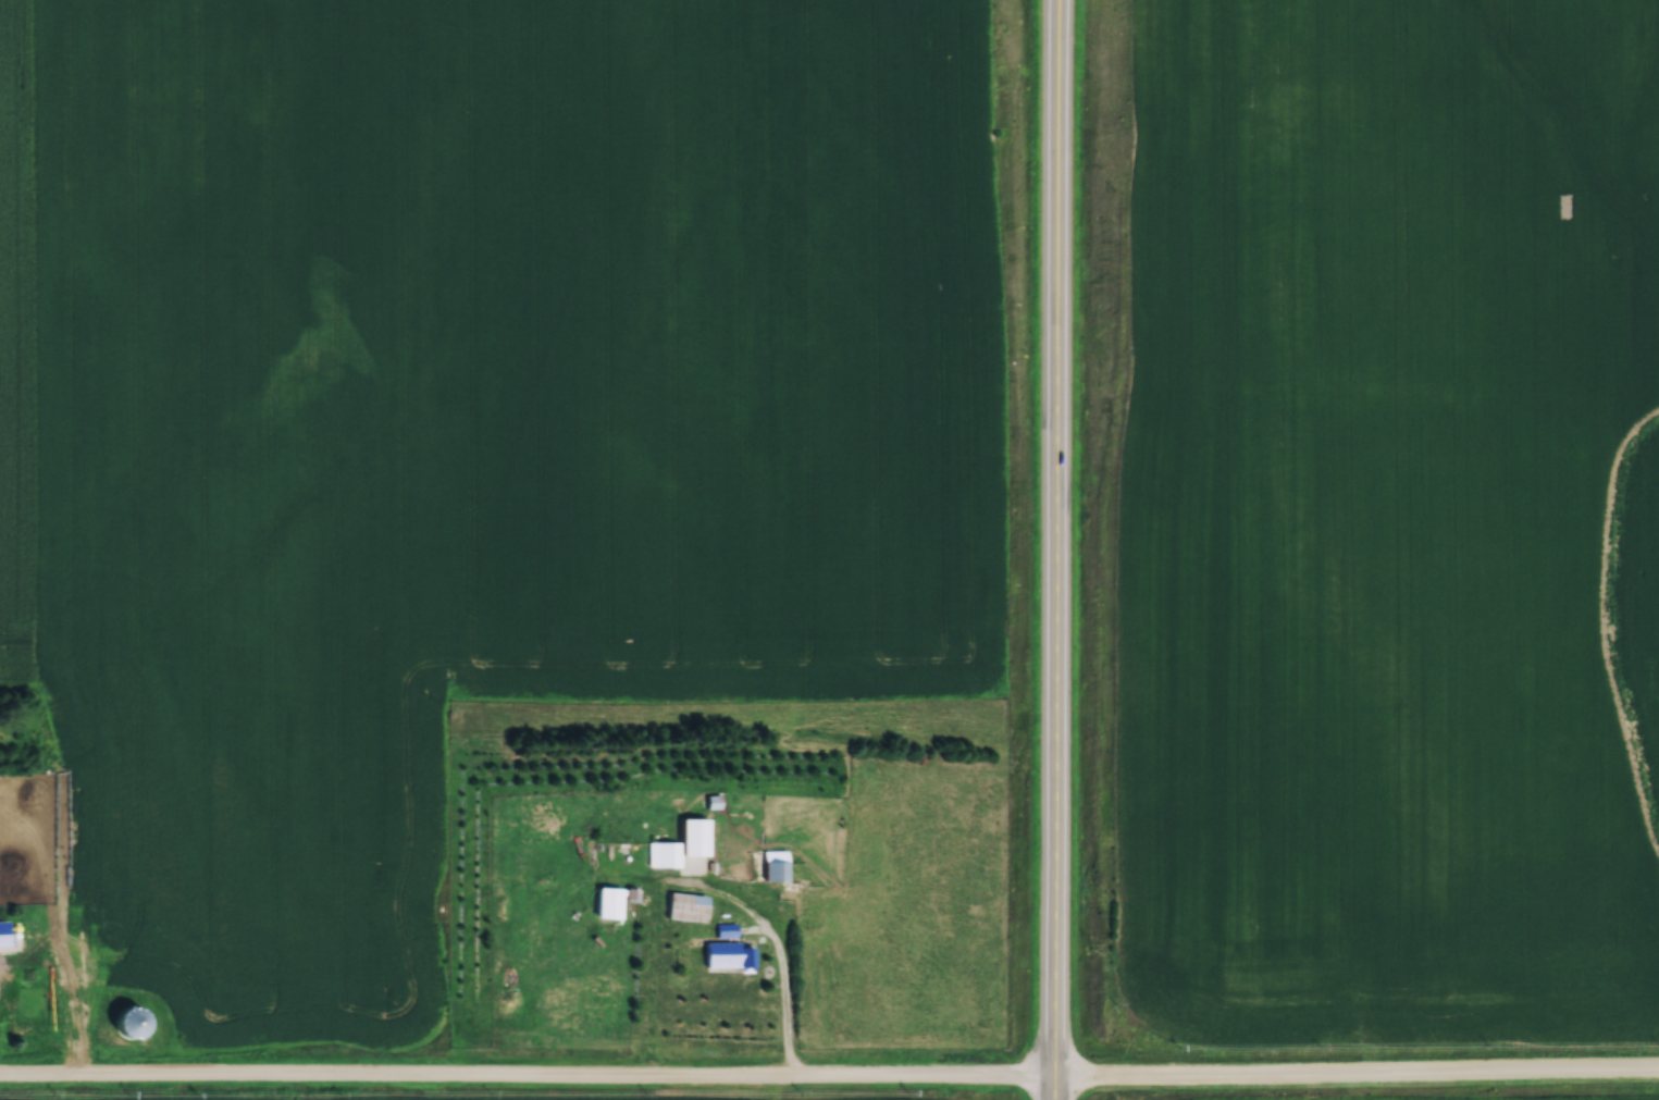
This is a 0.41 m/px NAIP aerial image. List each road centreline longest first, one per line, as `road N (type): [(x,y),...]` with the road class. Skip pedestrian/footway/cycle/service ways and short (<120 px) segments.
road 1 (residential): [(1658,1074),(0,1080)]
road 2 (secondary): [(1053,1099),(1060,0)]

